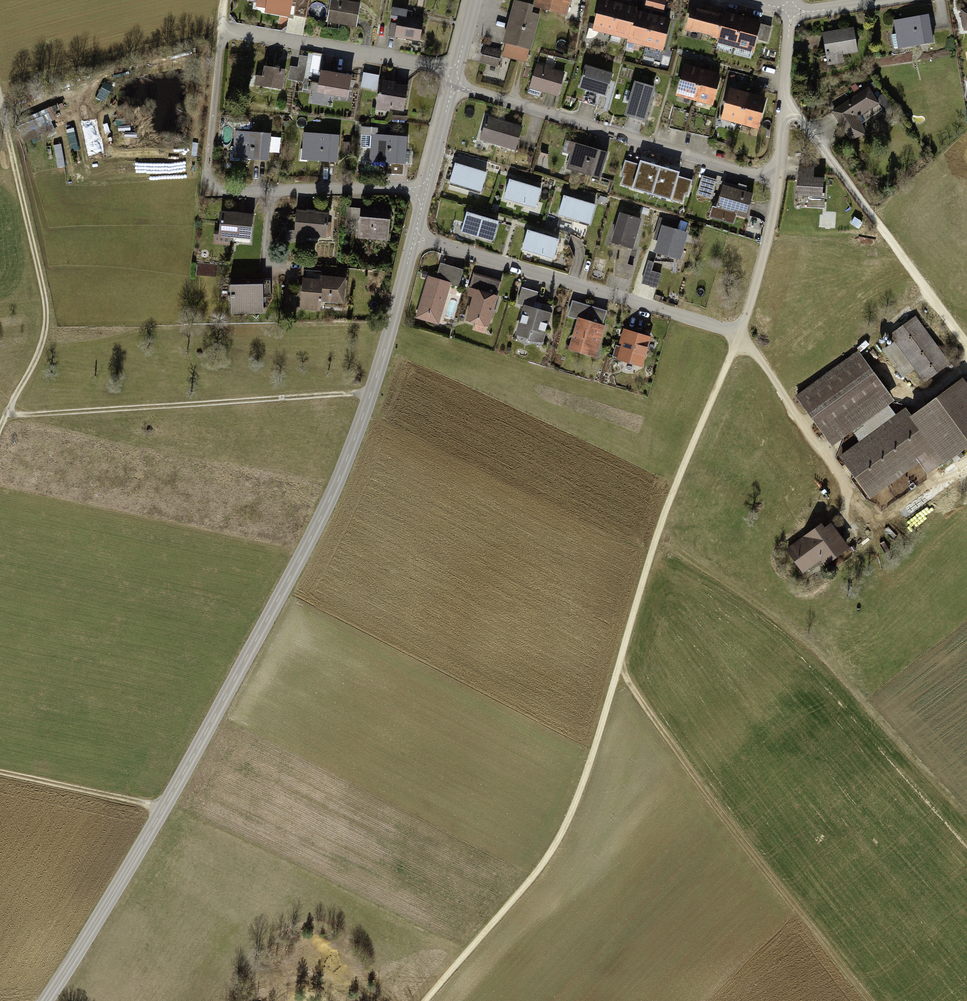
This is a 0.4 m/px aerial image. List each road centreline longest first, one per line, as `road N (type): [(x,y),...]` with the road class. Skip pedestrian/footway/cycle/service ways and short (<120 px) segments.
road 1 (tertiary): [(46,1000),(164,808),(325,510),(372,393),(414,237)]
road 2 (track): [(739,336),(662,522),(572,811),(535,873),(426,1000)]
road 3 (track): [(619,663),(706,792),(870,1000)]
road 4 (track): [(6,416),(372,393)]
road 5 (track): [(0,431),(40,350),(46,305),(0,101)]
road 6 (residential): [(414,237),(739,336)]
road 7 (residential): [(451,86),(777,181)]
road 8 (residential): [(966,461),(877,518),(839,478),(739,336)]
road 9 (residential): [(966,344),(783,94)]
road 10 (residential): [(223,31),(455,69)]
road 11 (residential): [(223,31),(210,188),(272,192)]
road 12 (track): [(164,808),(0,772)]
road 13 (residential): [(739,336),(777,181)]
road 14 (residential): [(272,192),(425,189)]

